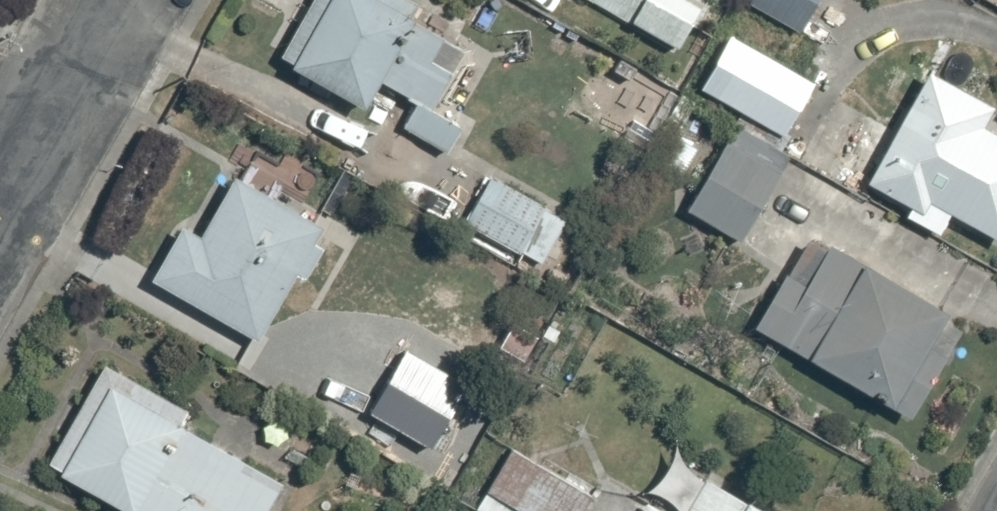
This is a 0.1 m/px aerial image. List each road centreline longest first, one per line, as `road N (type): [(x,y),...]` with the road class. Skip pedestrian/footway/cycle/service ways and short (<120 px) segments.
road 1 (residential): [(59,117),(124,0)]

